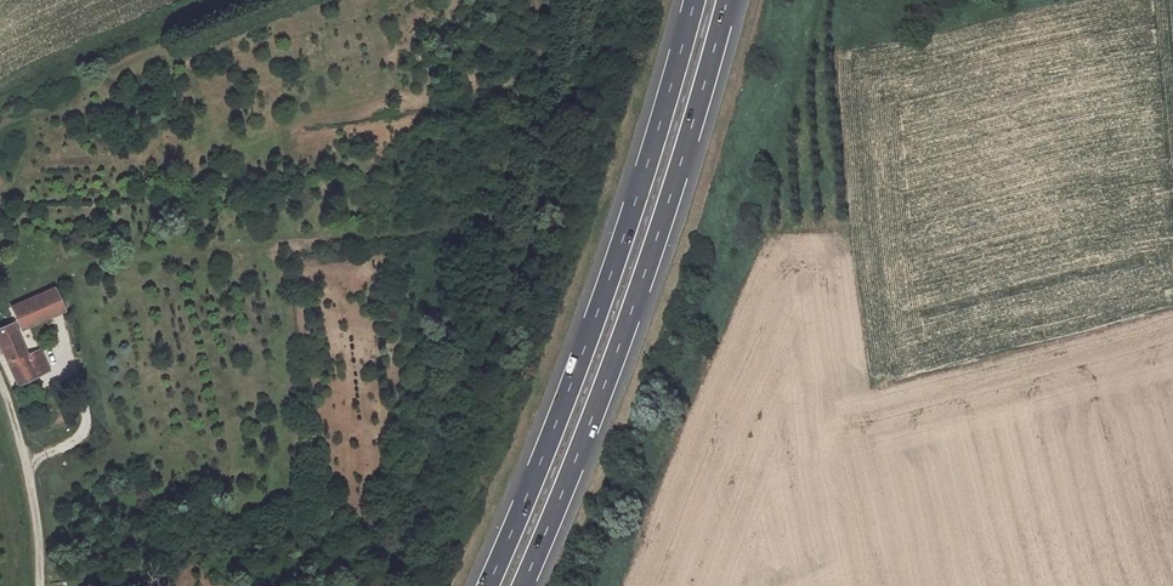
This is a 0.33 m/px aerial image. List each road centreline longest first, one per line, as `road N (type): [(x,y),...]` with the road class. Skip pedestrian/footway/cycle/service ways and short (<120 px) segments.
road 1 (motorway): [(695,0),(578,368),(487,585)]
road 2 (motorway): [(522,585),(607,381),(727,0)]
road 3 (track): [(0,386),(27,468),(40,585)]

